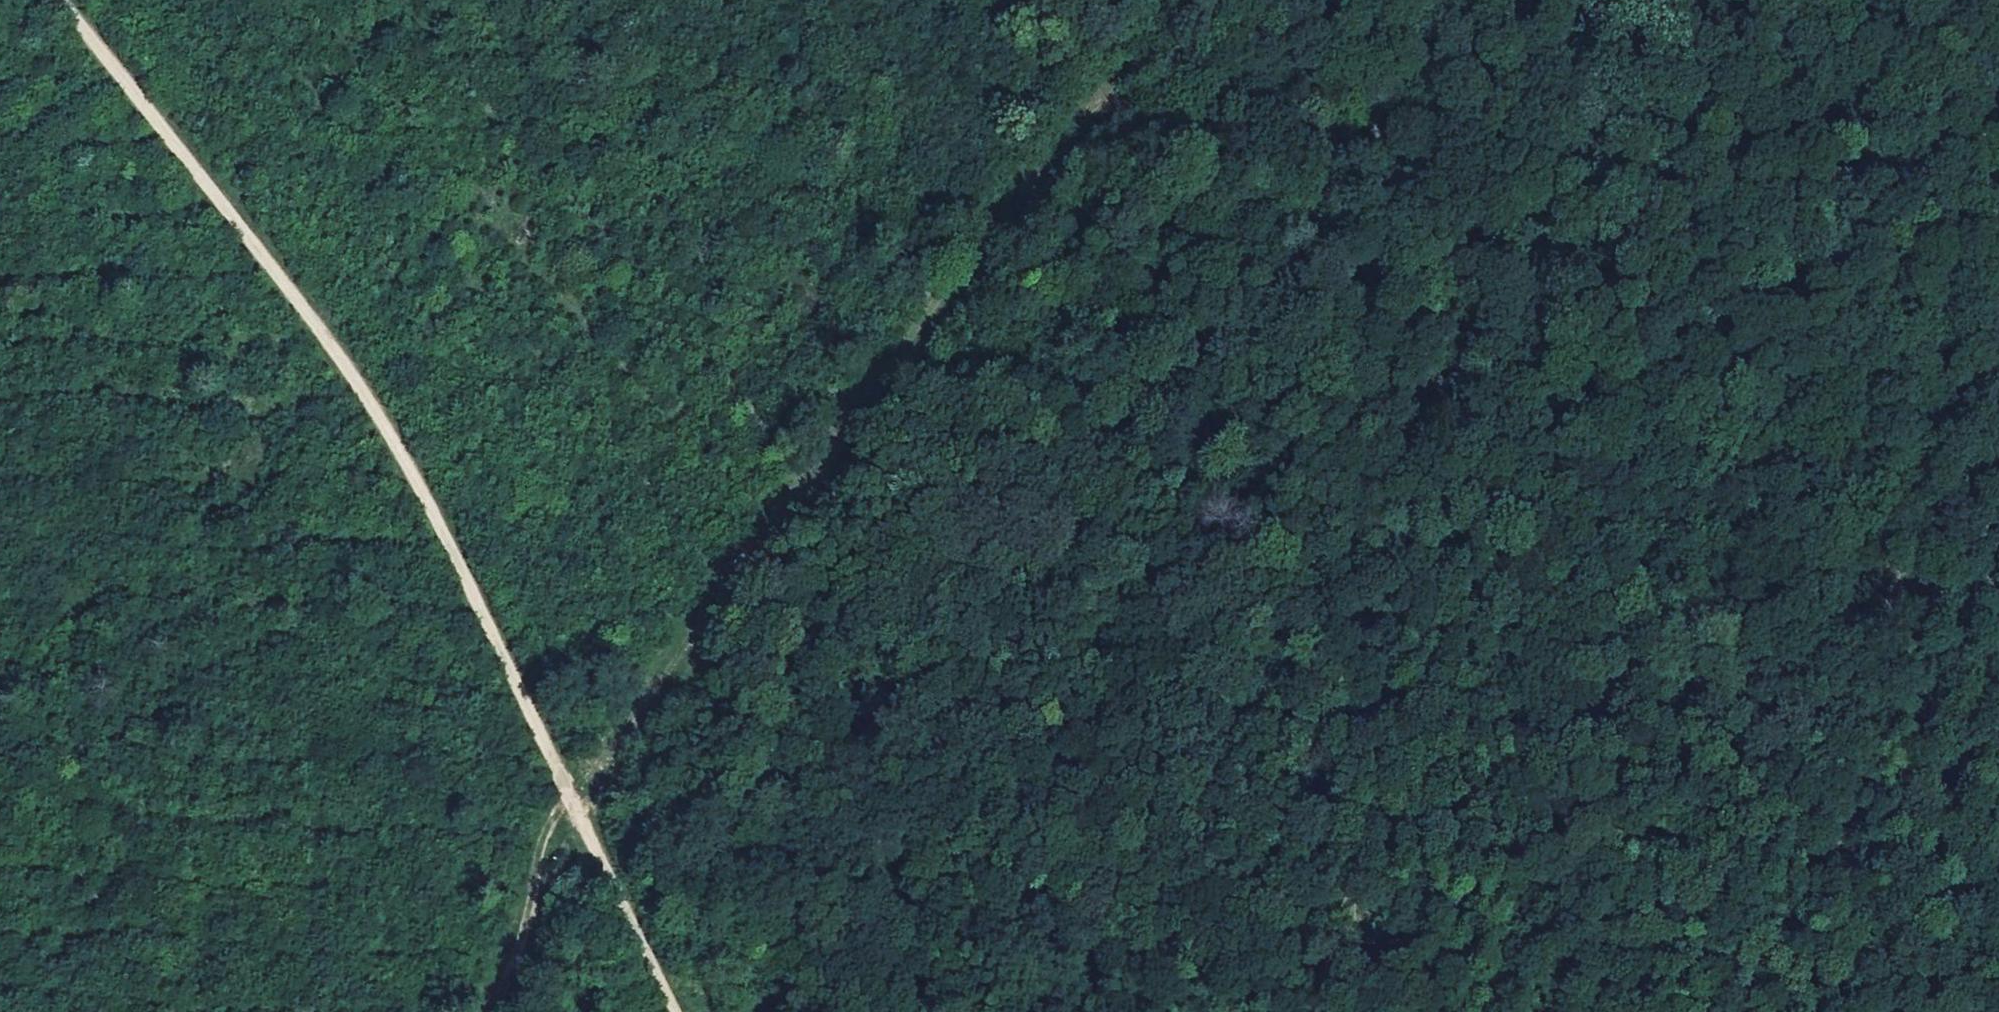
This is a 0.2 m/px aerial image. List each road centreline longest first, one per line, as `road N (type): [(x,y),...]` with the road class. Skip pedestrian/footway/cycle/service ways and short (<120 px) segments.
road 1 (track): [(593,823),(742,583),(1151,0)]
road 2 (track): [(593,823),(411,460),(310,315),(62,0)]
road 3 (track): [(485,1011),(593,823)]
road 4 (track): [(687,1011),(593,823)]

